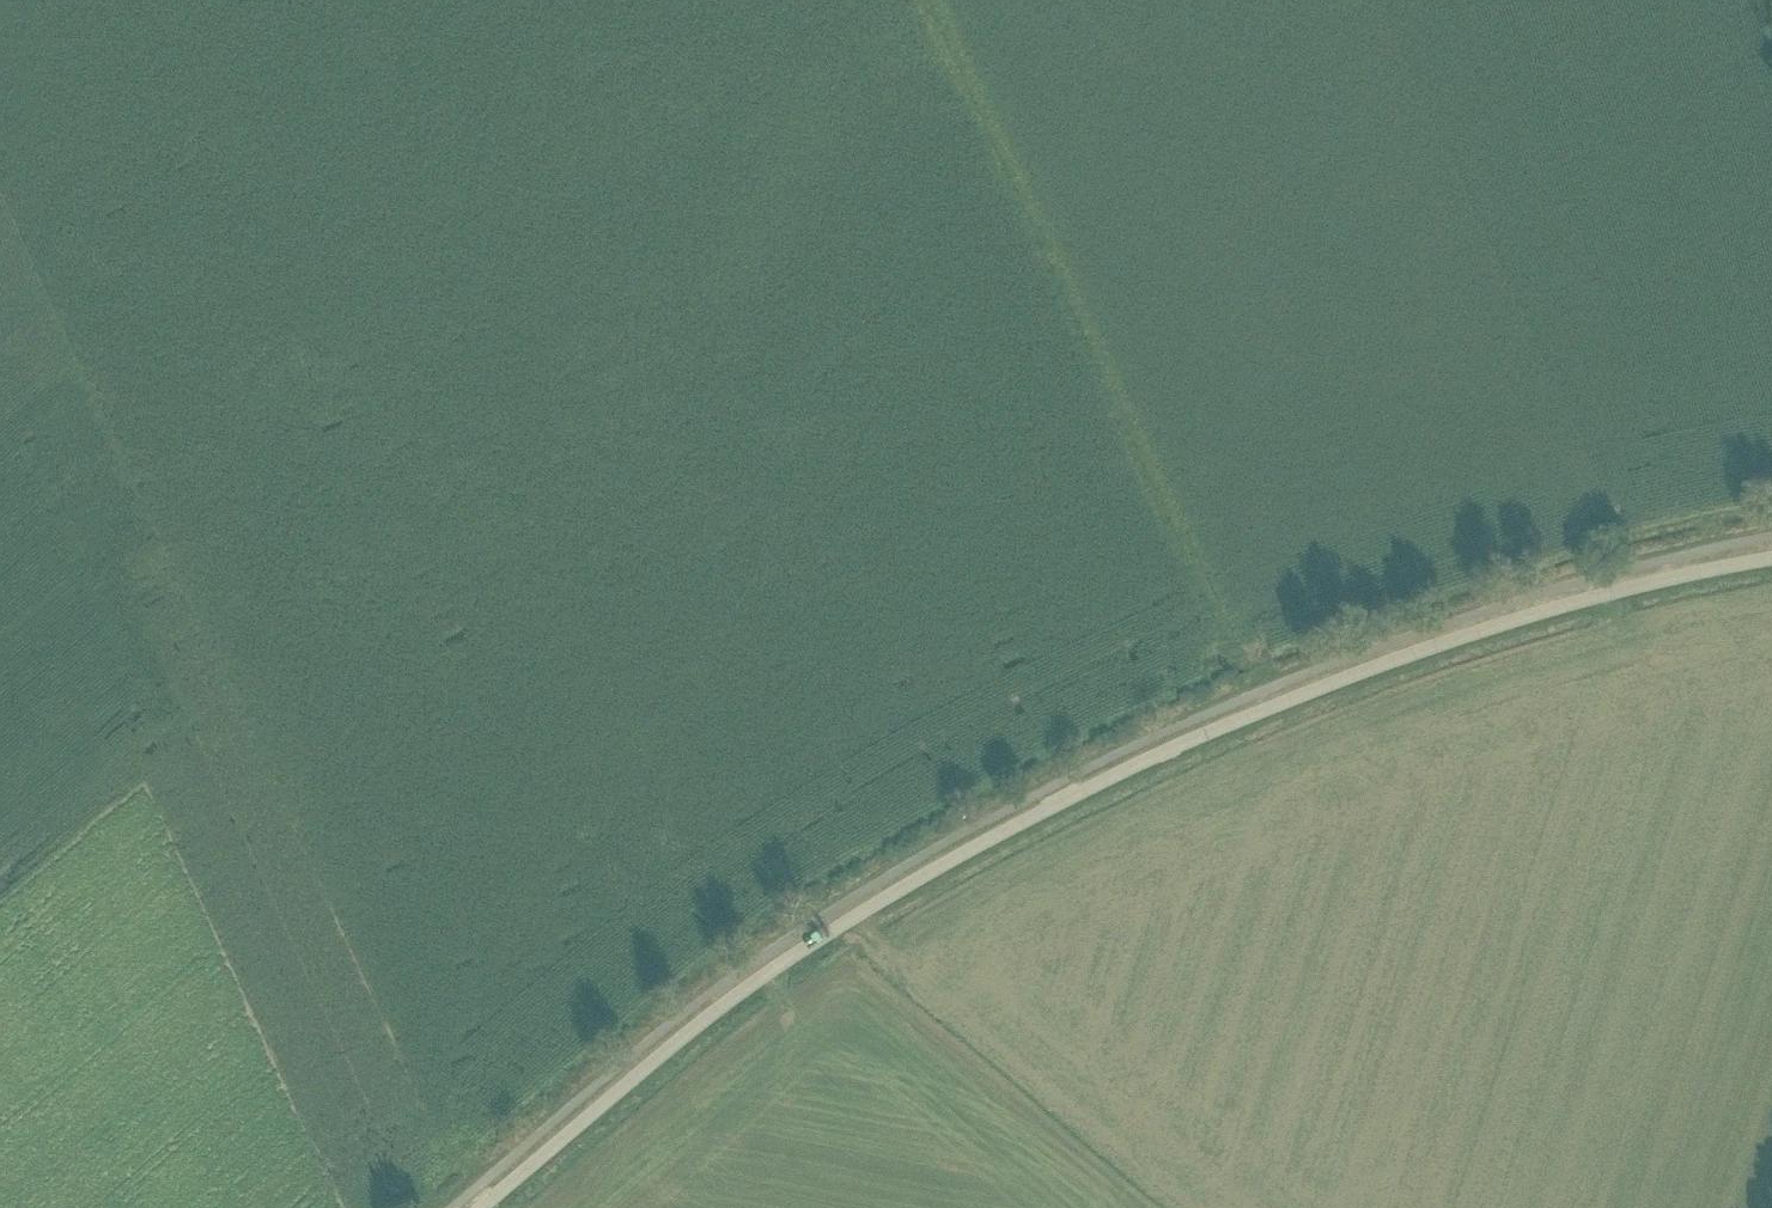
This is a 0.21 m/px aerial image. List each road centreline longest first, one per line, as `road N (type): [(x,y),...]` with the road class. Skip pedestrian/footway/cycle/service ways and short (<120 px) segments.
road 1 (unclassified): [(474,1207),(728,987),(973,830),(1329,676),(1655,572),(1771,550)]

